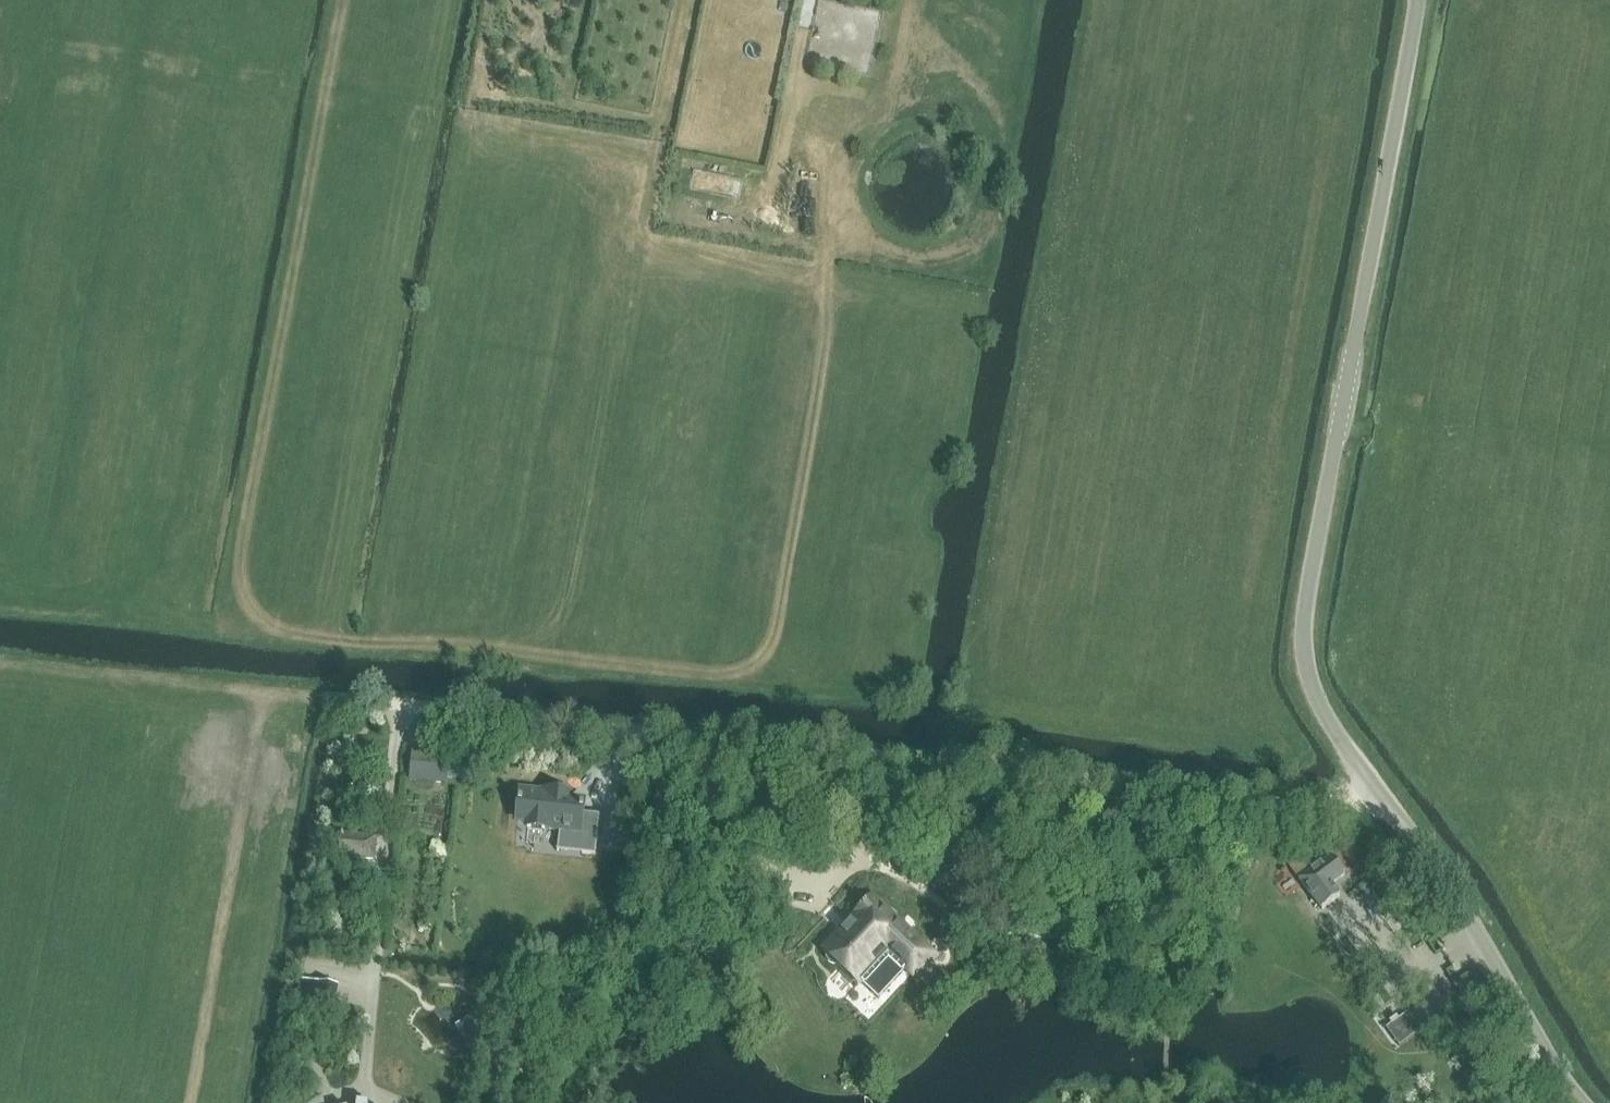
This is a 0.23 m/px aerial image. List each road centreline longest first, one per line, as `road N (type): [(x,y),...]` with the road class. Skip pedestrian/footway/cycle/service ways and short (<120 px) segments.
road 1 (unclassified): [(1582,1102),(1325,713),(1305,657),(1309,597),(1420,0)]
road 2 (track): [(253,694),(652,727),(1329,807),(1375,791)]

